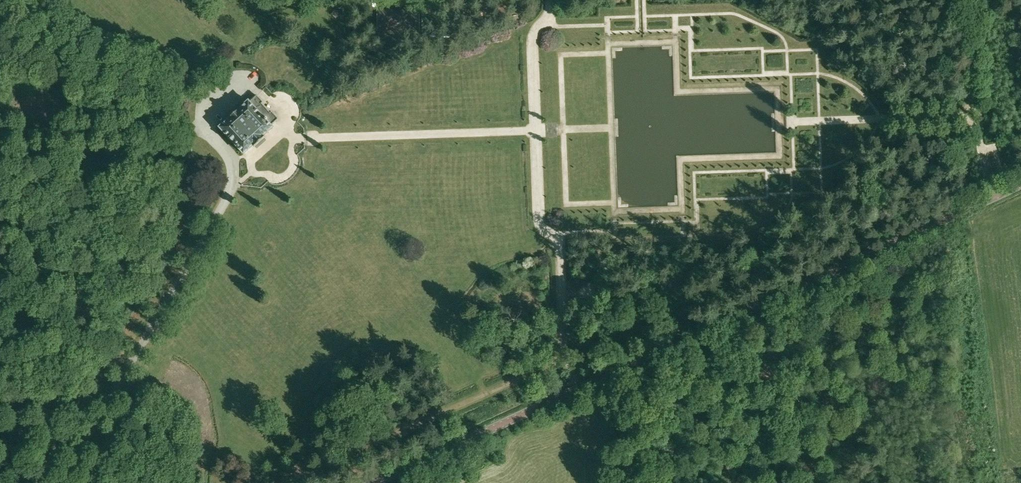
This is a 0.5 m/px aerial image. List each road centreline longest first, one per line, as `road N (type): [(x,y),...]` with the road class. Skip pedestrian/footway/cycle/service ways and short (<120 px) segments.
road 1 (unclassified): [(359,482),(1020,182)]
road 2 (track): [(558,359),(287,482)]
road 3 (track): [(0,135),(201,129)]
road 4 (track): [(968,0),(969,119),(993,196)]
road 5 (track): [(969,119),(788,123)]
road 6 (track): [(125,379),(83,364),(0,366)]

